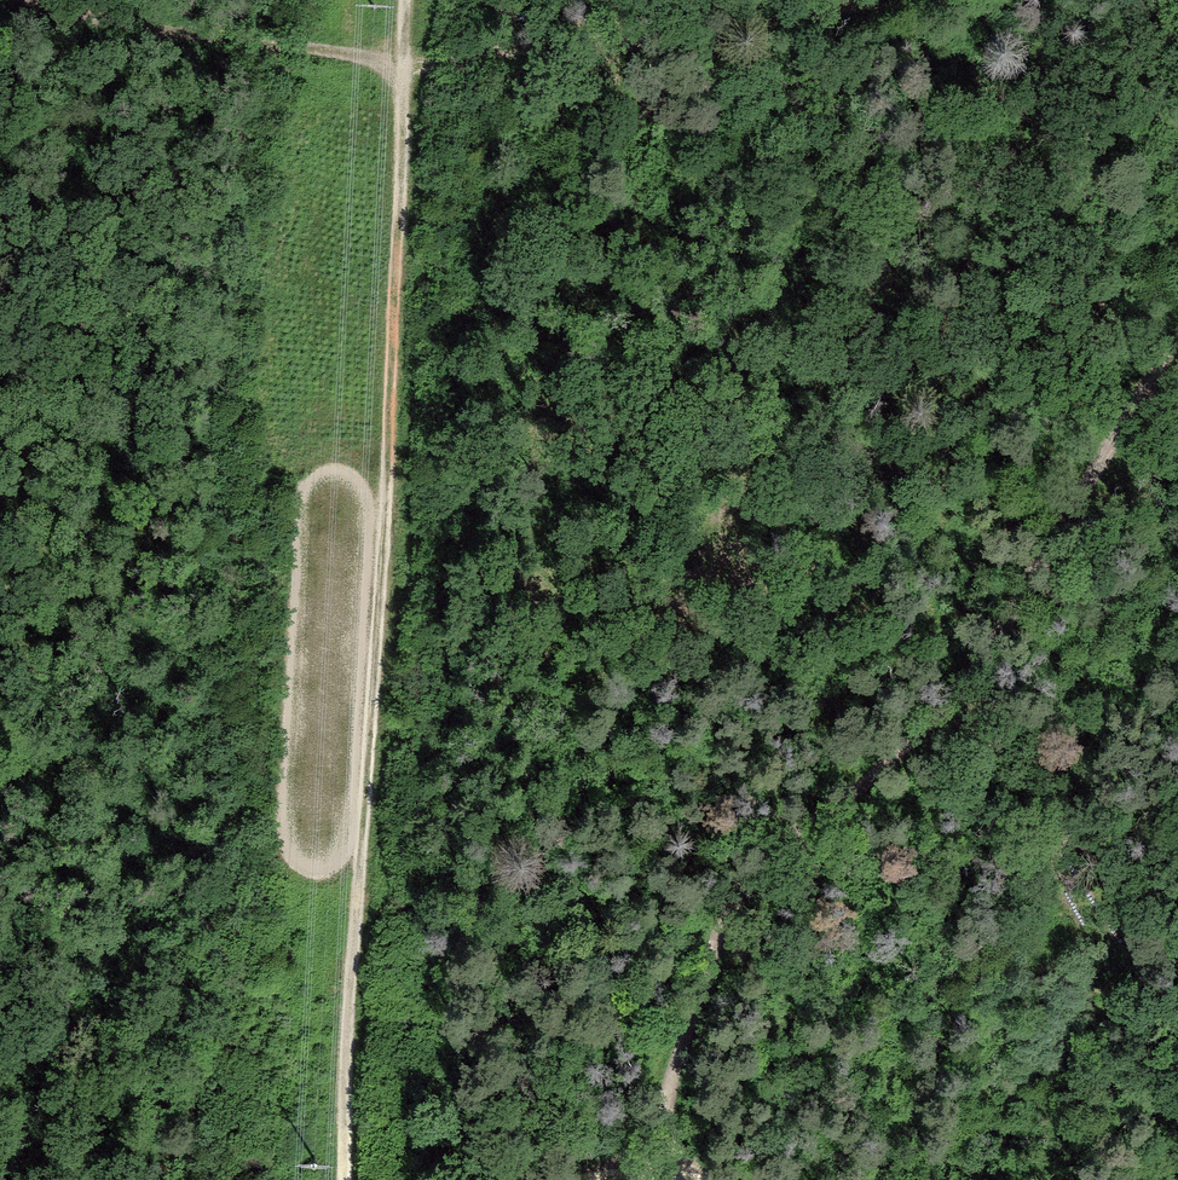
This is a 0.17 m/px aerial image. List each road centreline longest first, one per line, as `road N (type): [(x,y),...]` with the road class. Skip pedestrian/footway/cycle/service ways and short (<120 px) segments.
road 1 (track): [(359,1179),(358,845),(406,0)]
road 2 (track): [(1177,382),(941,710),(749,949),(679,1139),(579,1179)]
road 3 (track): [(815,0),(725,27),(461,48),(194,0)]

